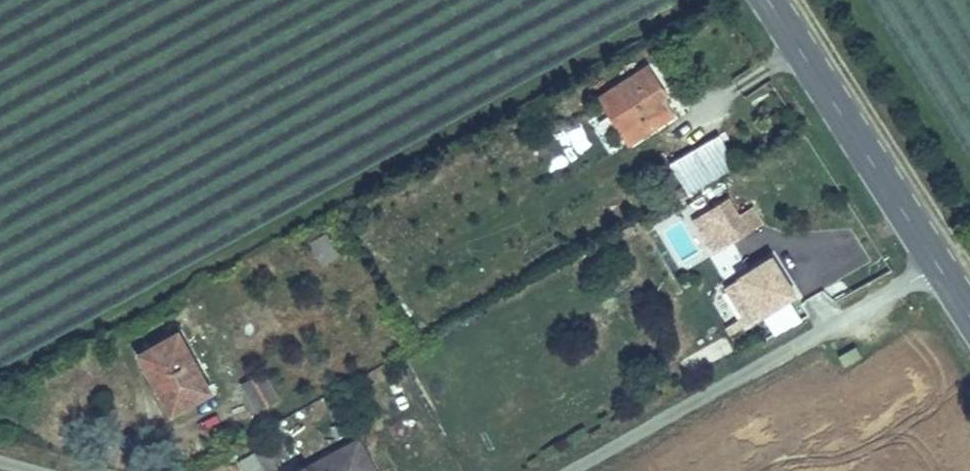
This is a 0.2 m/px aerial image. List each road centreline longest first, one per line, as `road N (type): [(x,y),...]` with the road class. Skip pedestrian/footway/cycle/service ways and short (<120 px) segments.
road 1 (residential): [(569,470),(941,261)]
road 2 (secondary): [(941,261),(778,0)]

